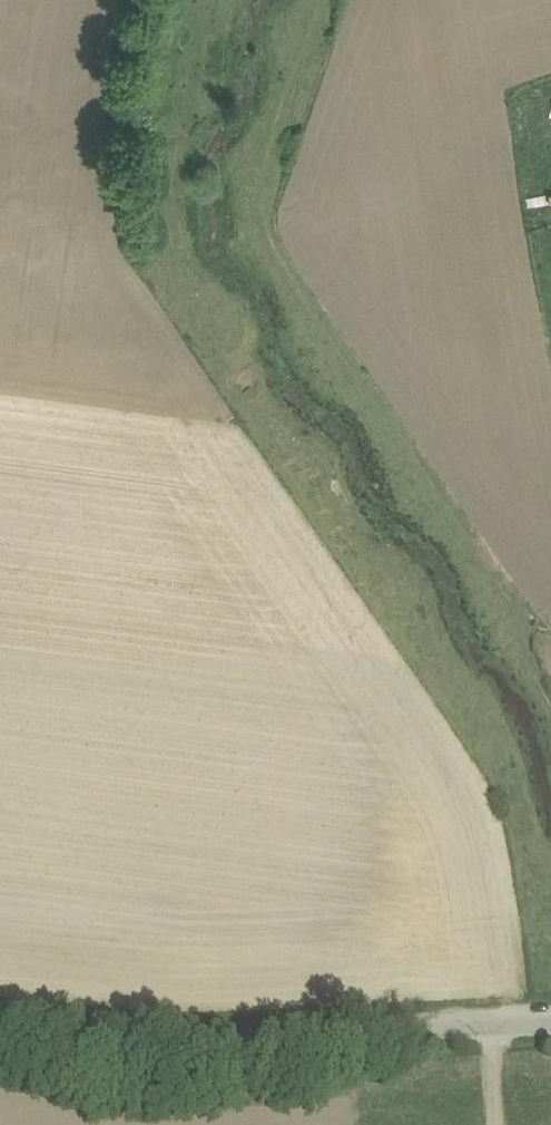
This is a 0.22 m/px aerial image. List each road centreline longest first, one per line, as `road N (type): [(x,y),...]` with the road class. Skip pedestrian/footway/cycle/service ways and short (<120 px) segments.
road 1 (tertiary): [(550,1025),(159,1046),(0,1032)]

